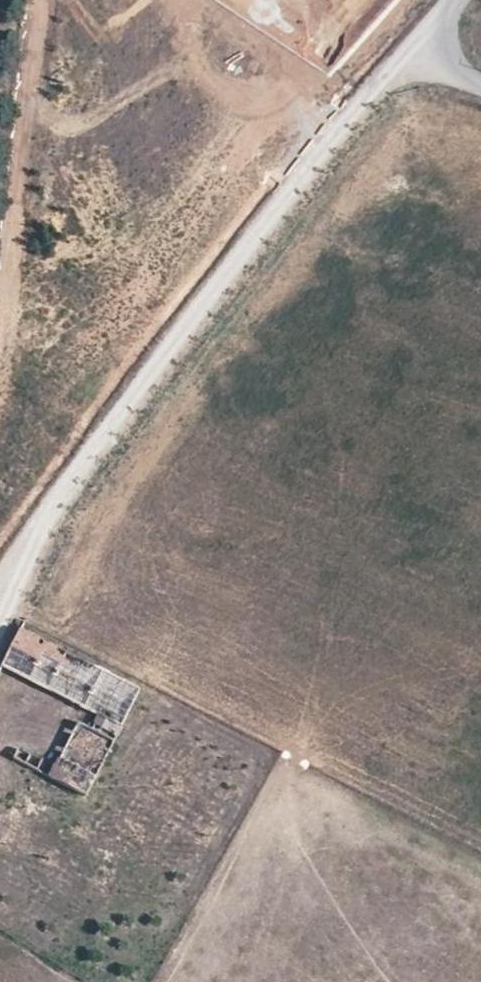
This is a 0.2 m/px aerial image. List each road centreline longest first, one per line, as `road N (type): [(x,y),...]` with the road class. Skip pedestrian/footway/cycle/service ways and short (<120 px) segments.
road 1 (unclassified): [(0,588),(71,473),(409,58)]
road 2 (track): [(37,0),(0,358)]

